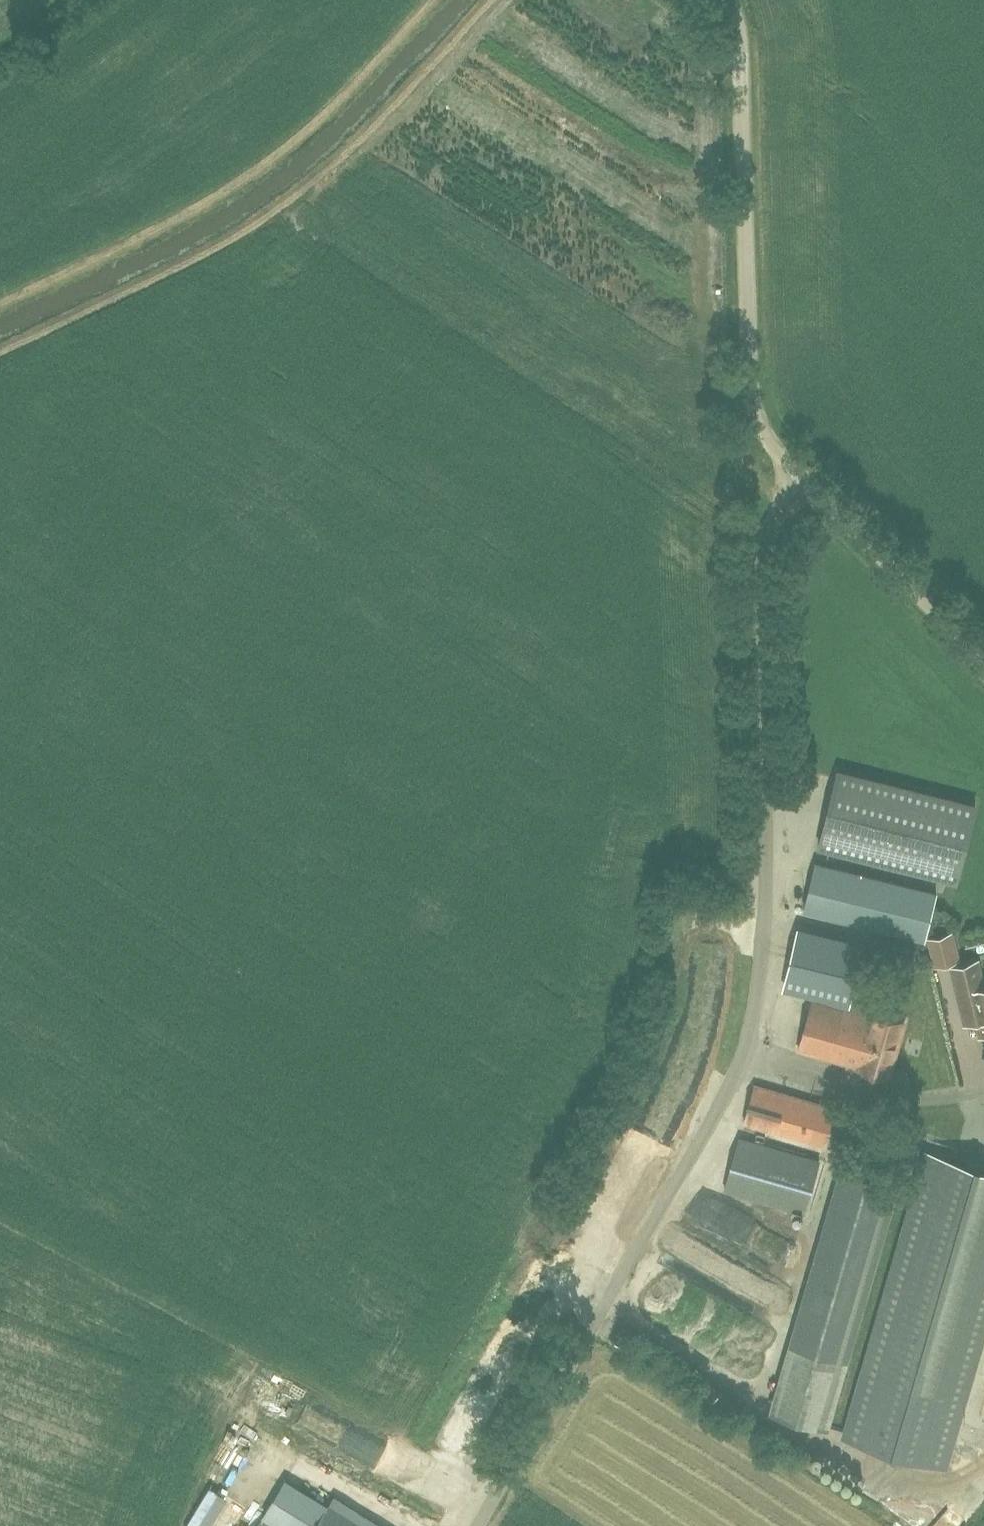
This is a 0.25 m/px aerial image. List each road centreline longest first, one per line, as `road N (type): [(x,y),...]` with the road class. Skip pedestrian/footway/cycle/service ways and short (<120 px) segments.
road 1 (unclassified): [(478,1525),(746,1055),(769,915),(763,563),(773,524),(803,479)]
road 2 (track): [(0,306),(253,174),(333,111),(437,0)]
road 3 (unclassified): [(803,479),(763,437),(752,396),(742,47),(729,0)]
road 4 (unclassified): [(983,659),(803,479)]

